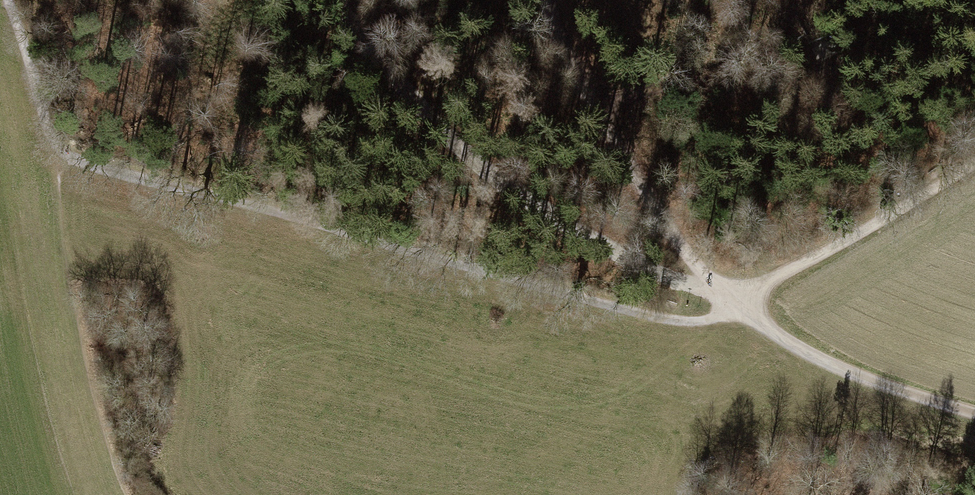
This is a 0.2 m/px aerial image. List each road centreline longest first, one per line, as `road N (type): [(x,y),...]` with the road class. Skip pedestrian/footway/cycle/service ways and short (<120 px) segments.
road 1 (track): [(0,15),(55,152),(661,320),(748,319)]
road 2 (track): [(974,163),(784,275),(721,293),(552,219),(399,79),(343,0)]
road 3 (track): [(548,0),(620,149),(721,293),(748,319)]
road 4 (track): [(748,319),(863,379),(974,414)]
road 5 (track): [(601,111),(659,88),(796,84),(834,66)]

